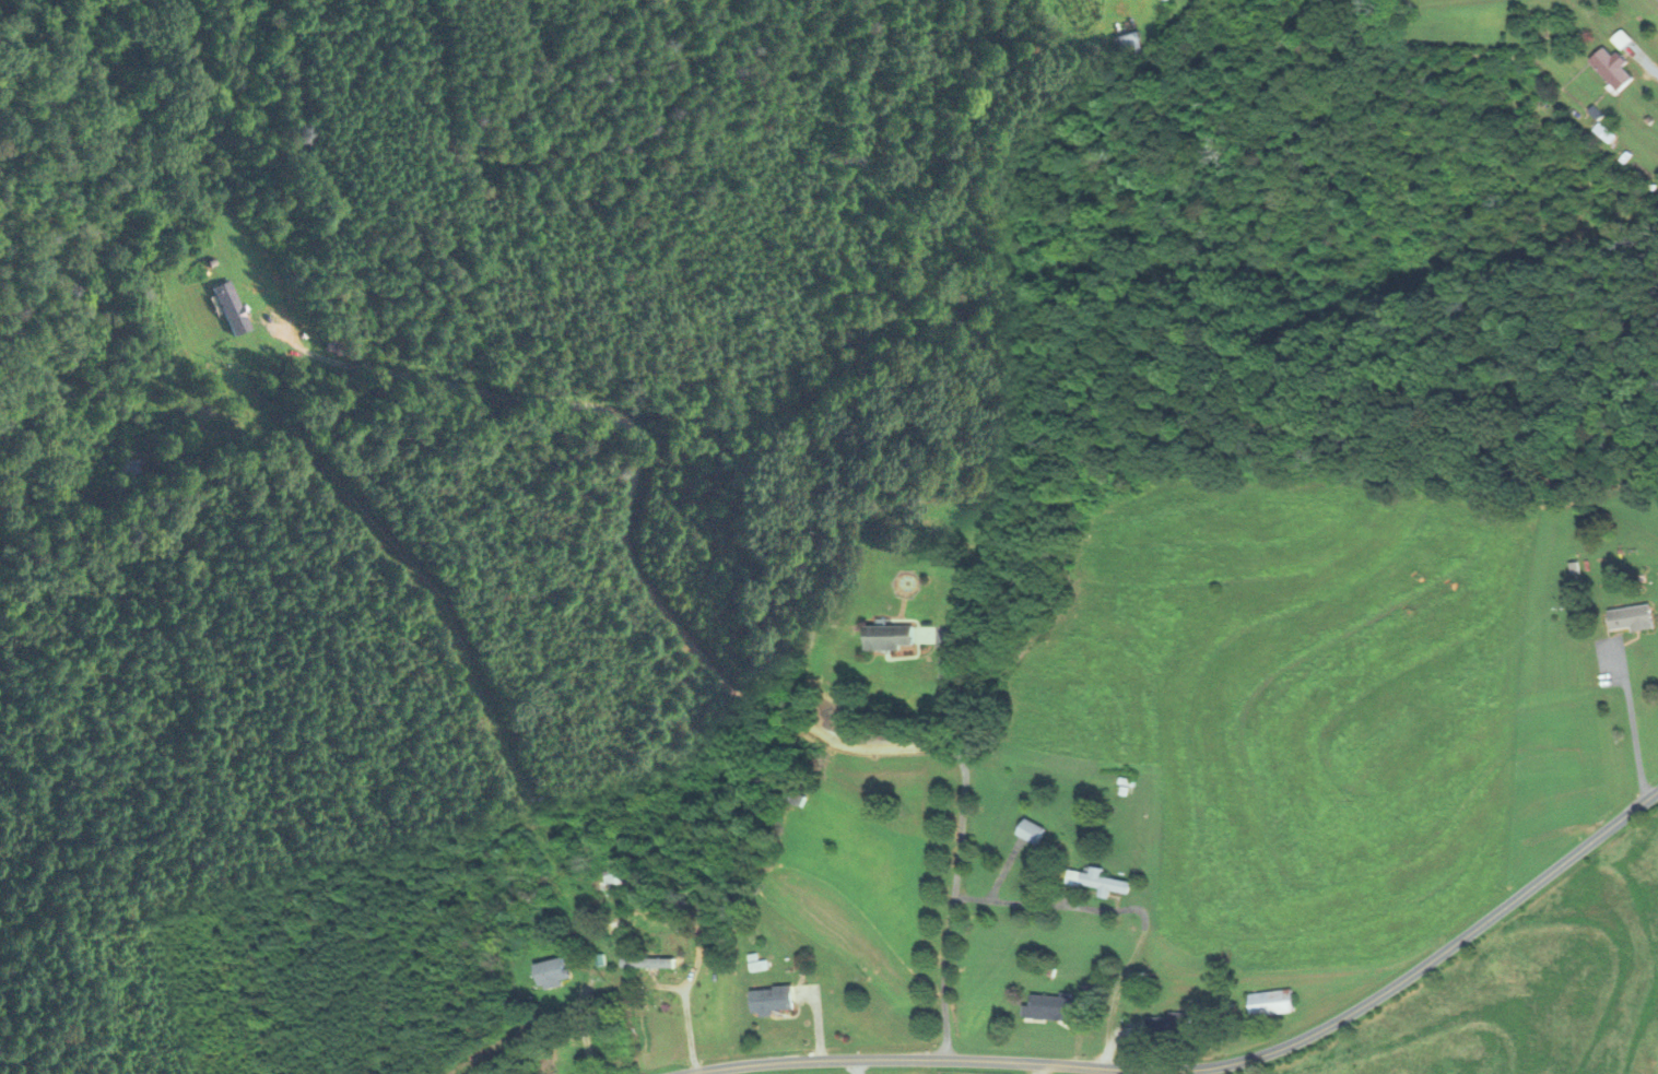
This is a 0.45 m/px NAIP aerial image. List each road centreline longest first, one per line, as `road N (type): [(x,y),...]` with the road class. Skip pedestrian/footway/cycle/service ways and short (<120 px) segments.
road 1 (residential): [(944,1061),(965,764),(954,747),(762,696),(687,616),(647,462),(597,427),(322,358),(294,335)]
road 2 (residential): [(705,1073),(944,1061),(1204,1070),(1279,1047),(1425,967),(1657,791)]

